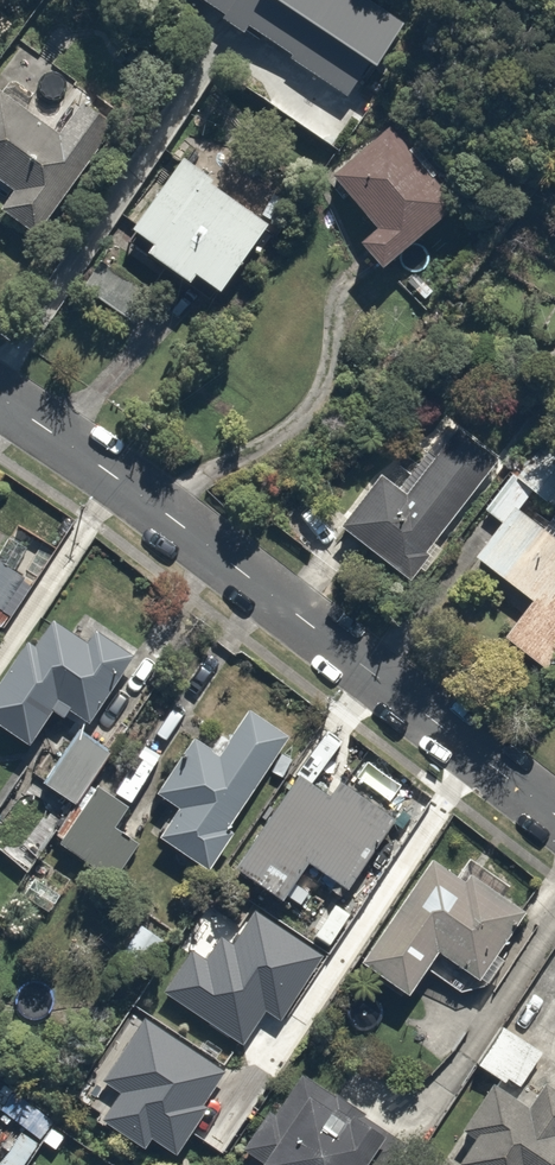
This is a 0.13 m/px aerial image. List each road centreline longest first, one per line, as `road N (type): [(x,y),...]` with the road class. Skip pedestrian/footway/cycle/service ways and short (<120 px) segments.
road 1 (residential): [(0,400),(148,500),(554,814)]

